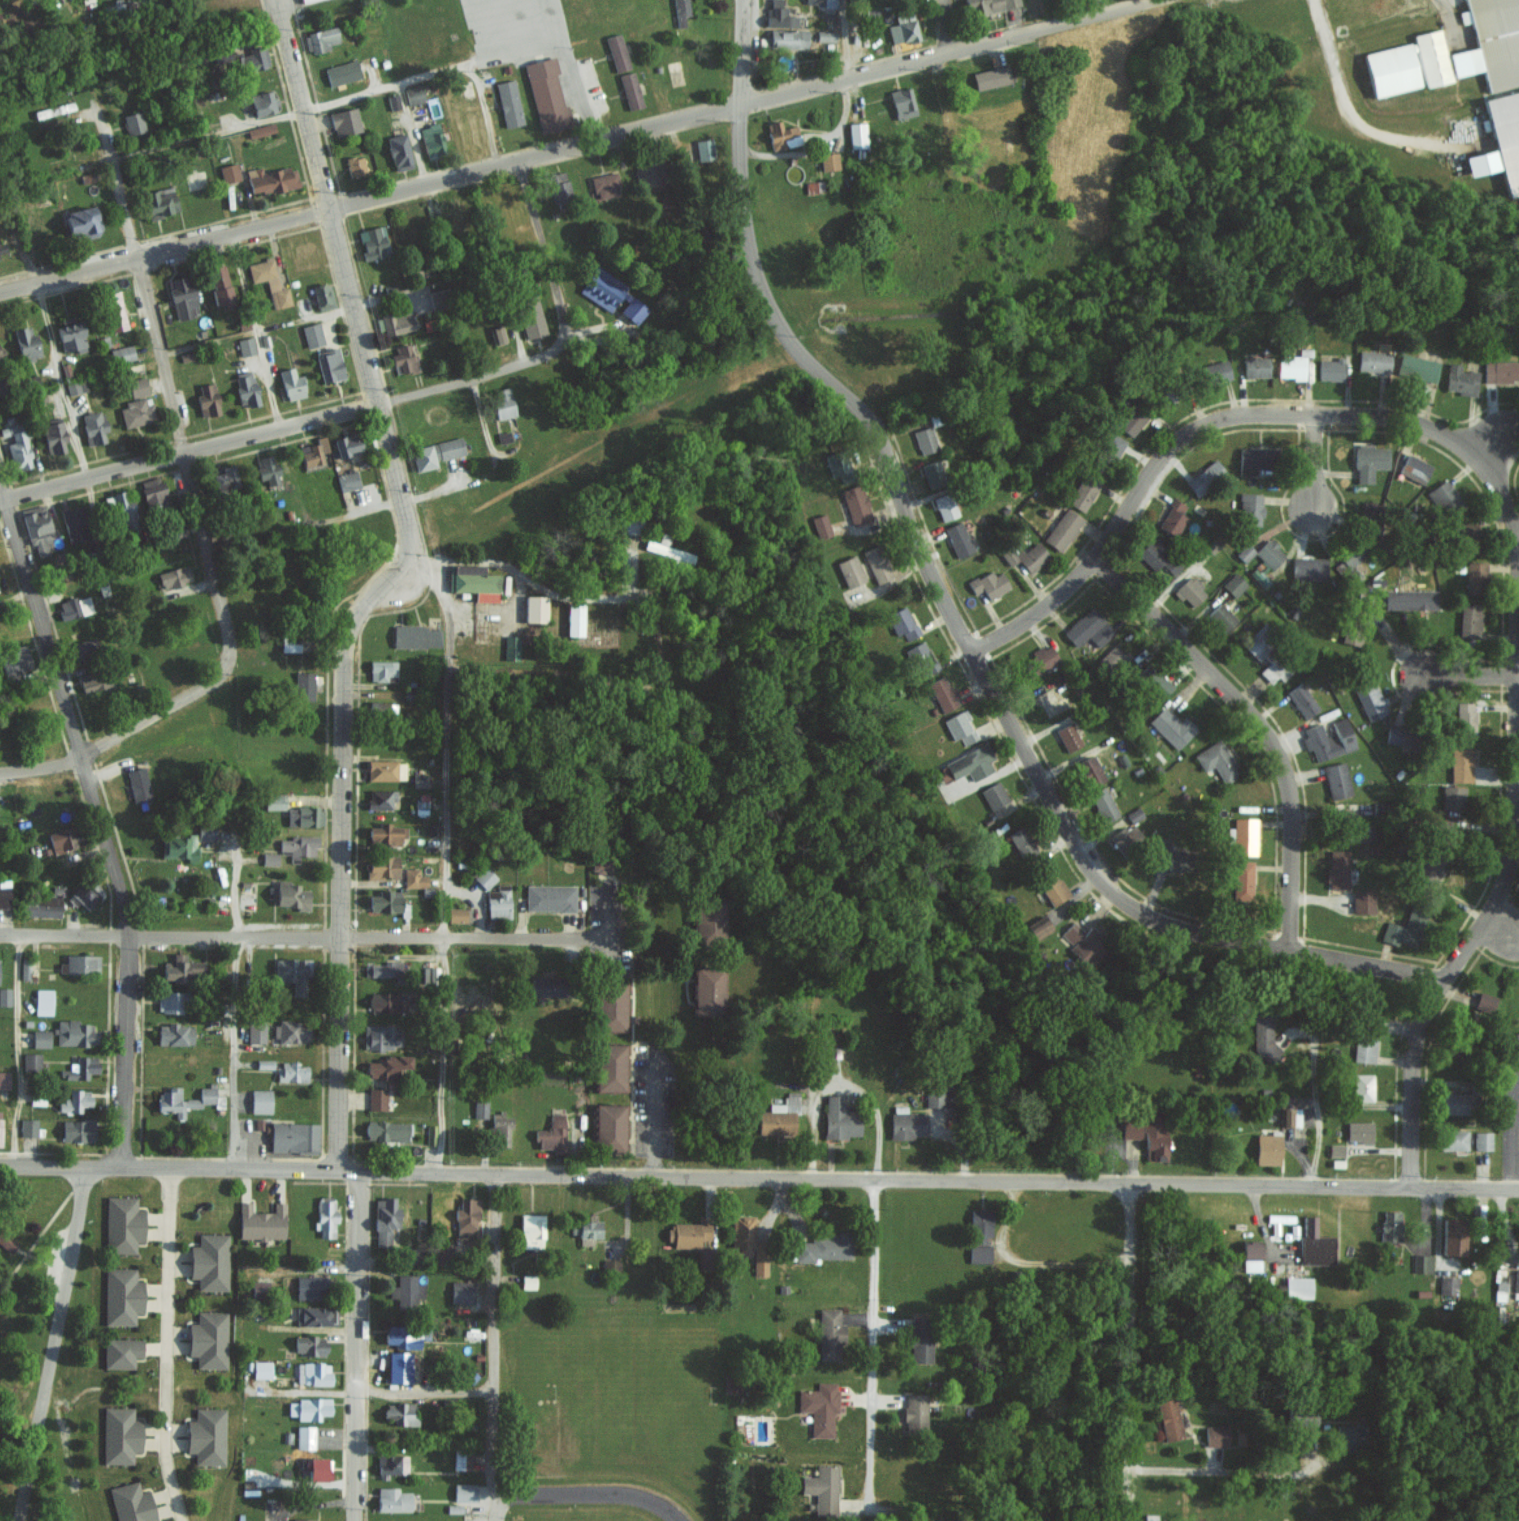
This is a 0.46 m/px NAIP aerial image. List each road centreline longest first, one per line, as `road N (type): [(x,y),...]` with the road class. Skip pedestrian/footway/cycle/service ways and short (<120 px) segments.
road 1 (secondary): [(0,1163),(1518,1190)]
road 2 (tertiary): [(1441,980),(1174,924),(1097,877),(967,645),(900,453),(800,348),(768,299),(740,174),(741,107)]
road 3 (residential): [(336,1171),(349,662),(356,626),(408,563),(412,546),(277,0)]
road 4 (residential): [(1505,677),(1486,479),(1458,453),(1405,426),(1323,414),(1232,415),(1200,424),(1179,439),(1077,578),(1032,614),(967,645)]
road 5 (tertiary): [(0,291),(741,107)]
road 6 (residential): [(119,1165),(123,910),(52,625),(5,495)]
road 7 (residential): [(619,941),(0,934)]
road 8 (residential): [(558,341),(514,367),(5,495)]
road 9 (residential): [(229,668),(228,634),(99,120)]
road 10 (residential): [(1295,953),(1293,812),(1281,763),(1174,636),(1087,564)]
road 11 (residential): [(741,107),(1156,0)]
road 12 (residential): [(13,1520),(89,1165)]
road 13 (residential): [(171,1167),(162,1441),(180,1520)]
road 14 (residential): [(358,1171),(353,1520)]
road 15 (residential): [(491,1520),(493,1174)]
road 16 (residential): [(1128,1520),(1131,1181)]
road 17 (residential): [(877,1179),(874,1500),(866,1504)]
road 18 (residential): [(0,772),(64,762),(229,668)]
road 19 (residential): [(809,1177),(813,1107),(836,1085),(868,1099),(875,1113),(877,1179)]
road 20 (tertiary): [(1412,1188),(1413,1059),(1441,980)]
road 21 (residential): [(1441,980),(1472,941),(1518,813)]
road 22 (residential): [(558,341),(559,313),(519,163)]
road 23 (residential): [(945,0),(942,183)]
road 24 (residential): [(1130,1469),(1289,1473)]
road 25 (residential): [(1318,1184),(1313,1049),(1301,1037)]
road 26 (residential): [(651,1046),(650,1178)]

